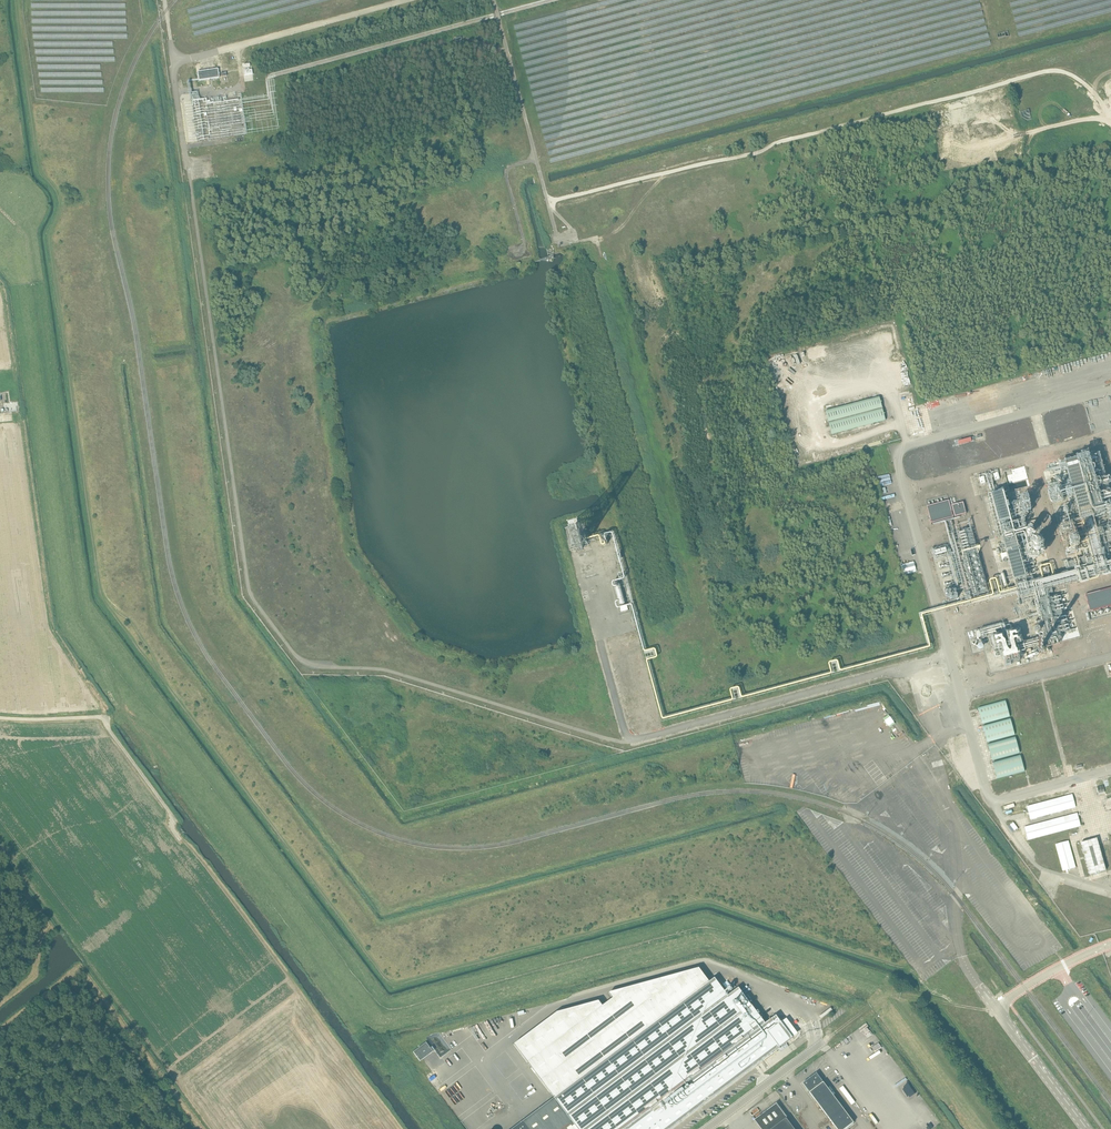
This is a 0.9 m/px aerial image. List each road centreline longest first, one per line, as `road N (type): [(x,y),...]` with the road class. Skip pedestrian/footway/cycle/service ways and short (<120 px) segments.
road 1 (track): [(104,718),(123,707),(79,616),(25,237),(0,211)]
road 2 (unclassified): [(1087,1128),(996,1008)]
road 3 (unclassified): [(708,1128),(824,1041)]
road 4 (unclassified): [(996,1008),(1101,948)]

